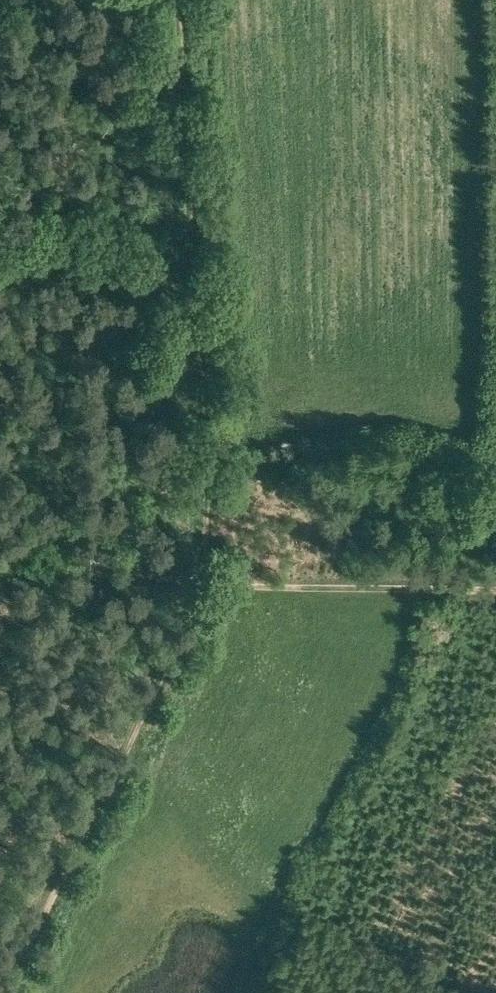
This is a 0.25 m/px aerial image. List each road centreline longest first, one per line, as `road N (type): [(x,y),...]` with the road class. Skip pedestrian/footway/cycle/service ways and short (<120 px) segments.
road 1 (track): [(203,577),(200,395),(172,0)]
road 2 (track): [(1,992),(199,604),(203,577)]
road 3 (track): [(202,577),(141,509),(57,481),(0,493)]

